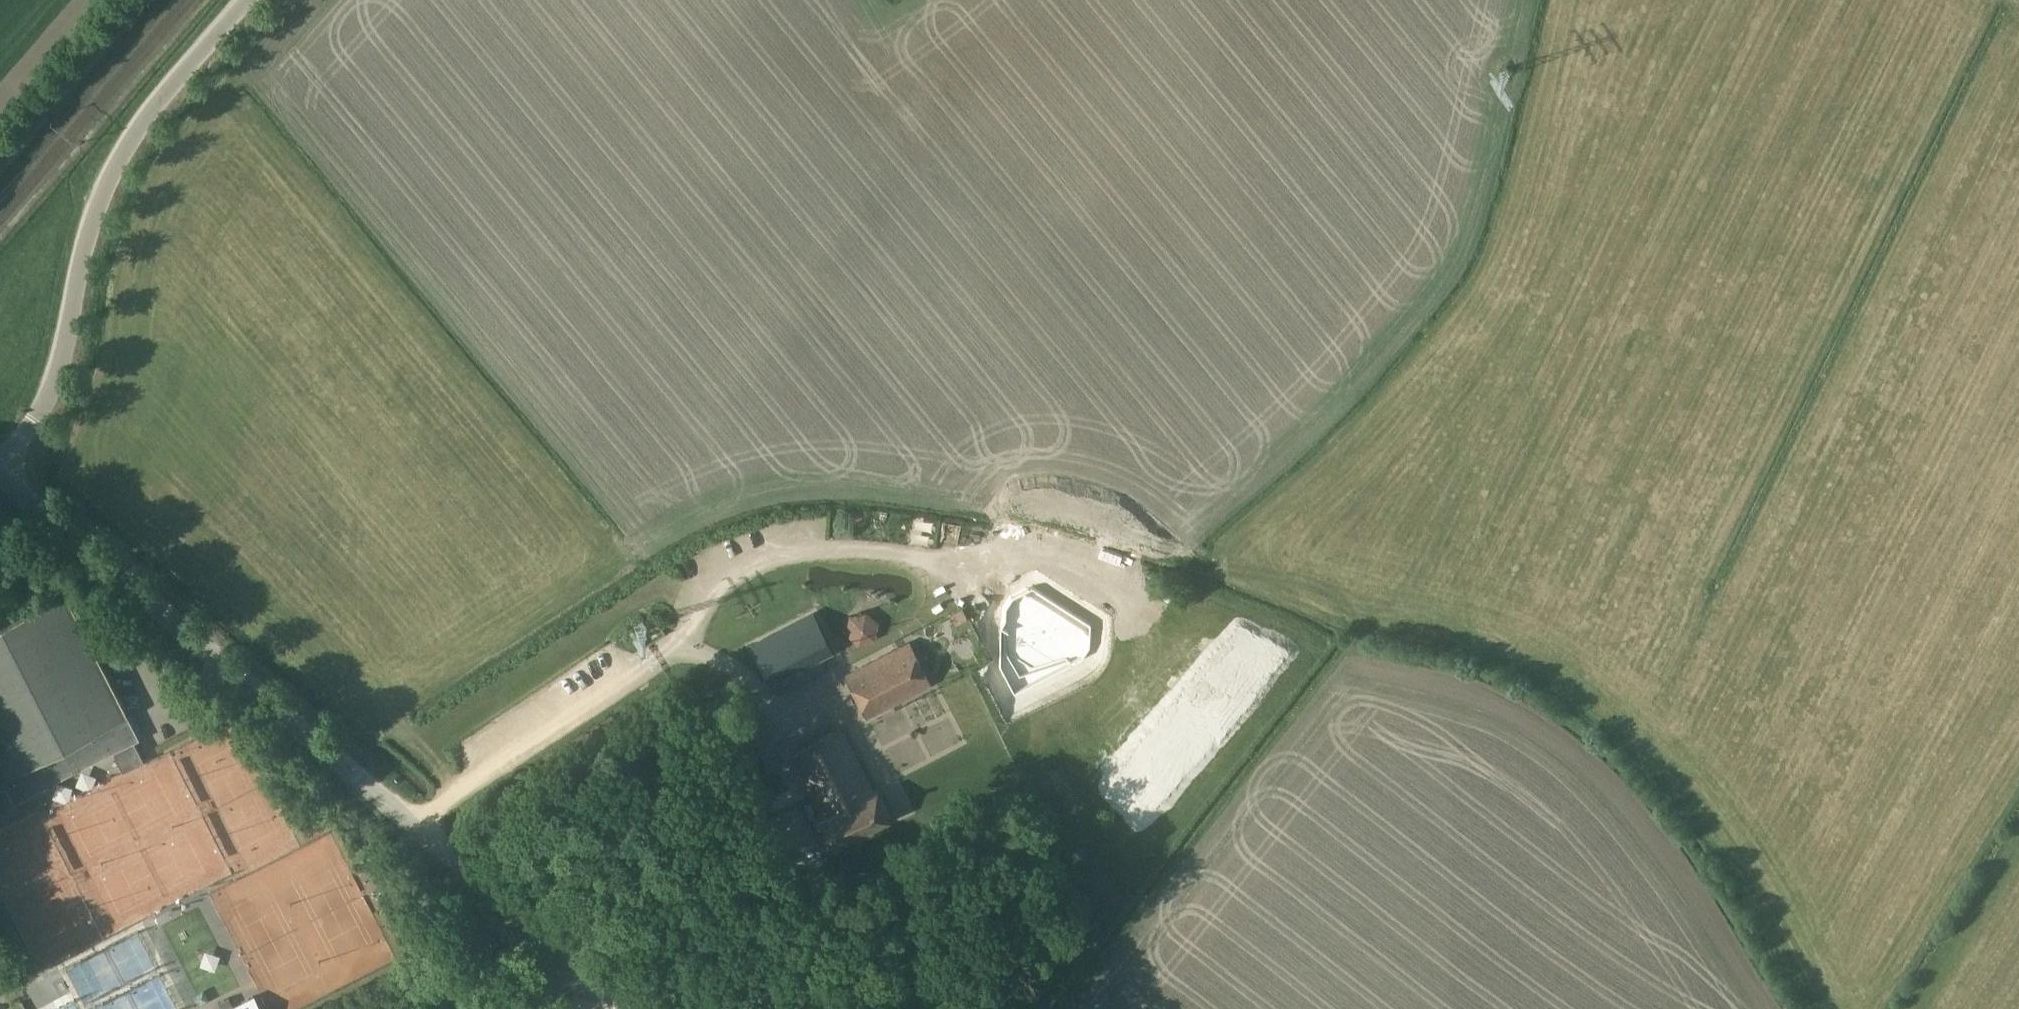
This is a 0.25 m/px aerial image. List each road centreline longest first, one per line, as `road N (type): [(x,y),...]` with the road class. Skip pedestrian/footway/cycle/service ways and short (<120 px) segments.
road 1 (unclassified): [(574,964),(0,479)]
road 2 (unclassified): [(0,470),(58,379),(84,253),(120,159),(246,0)]

